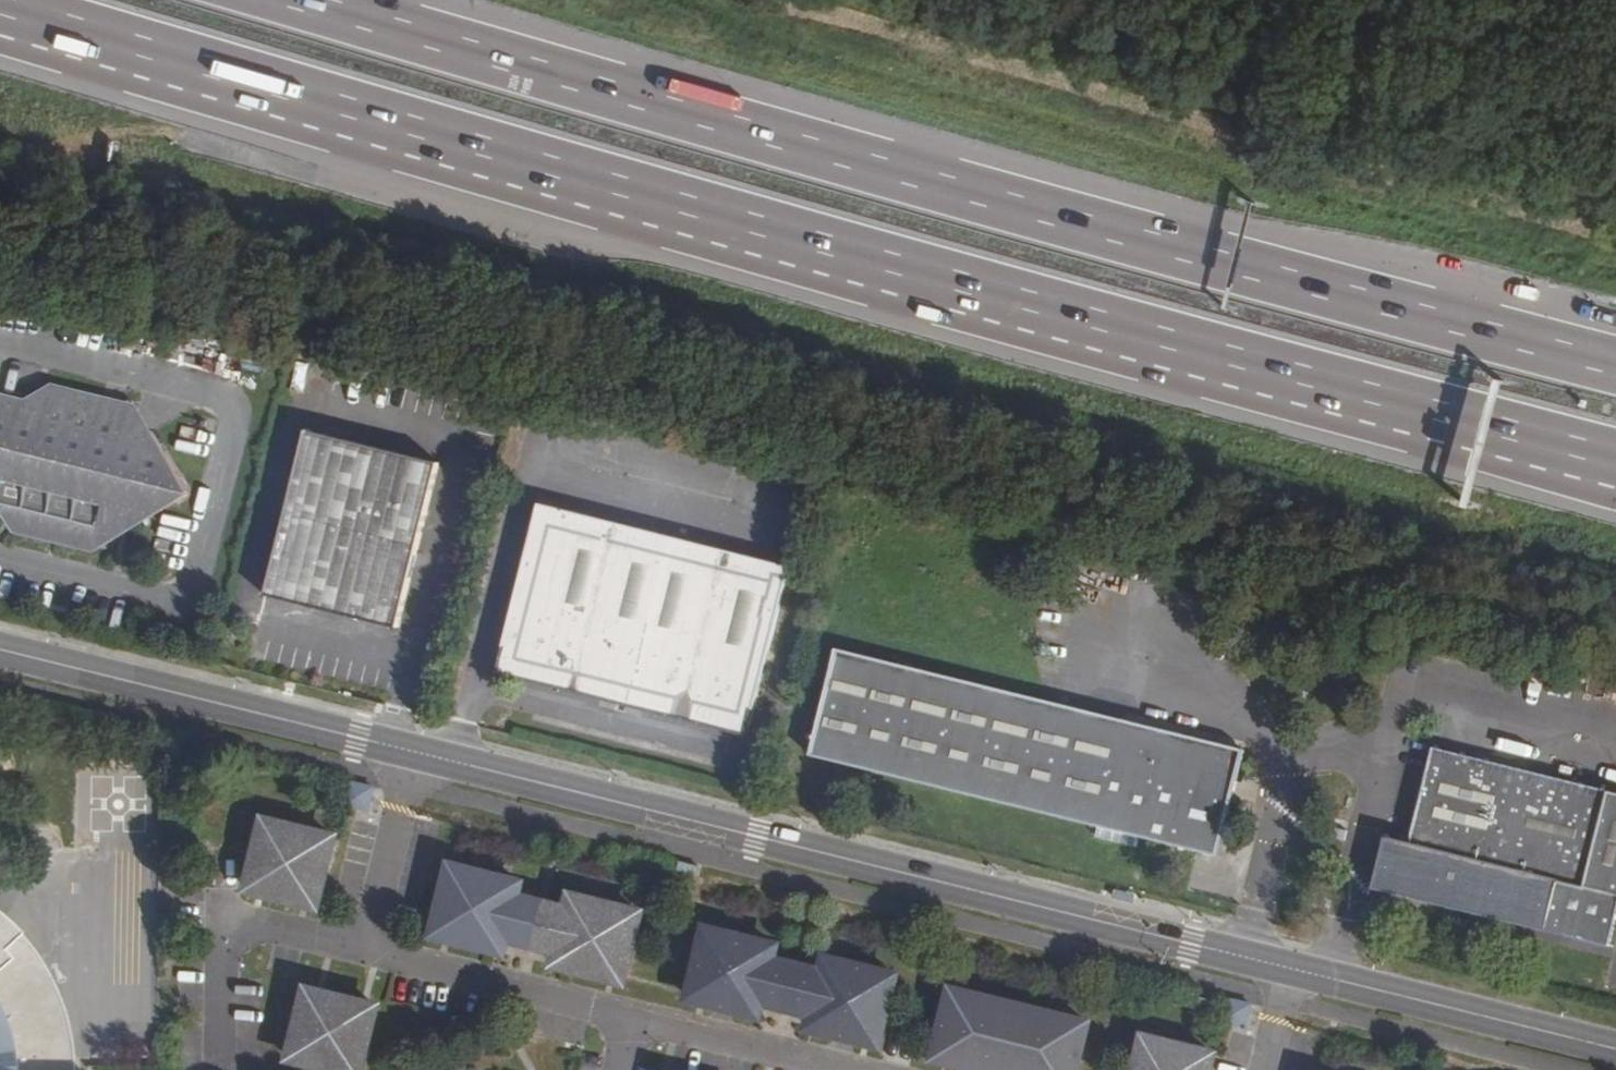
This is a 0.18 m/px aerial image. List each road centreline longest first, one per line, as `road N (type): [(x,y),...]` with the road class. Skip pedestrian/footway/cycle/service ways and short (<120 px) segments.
road 1 (motorway): [(0,8),(797,239),(1615,461)]
road 2 (motorway): [(1615,366),(302,0)]
road 3 (secondary): [(1289,969),(413,752)]
road 4 (unclassified): [(629,1020),(364,955),(413,752)]
road 5 (secondary): [(413,752),(0,650)]
road 6 (secondary): [(1615,1049),(1289,969)]
road 7 (unclassified): [(830,1069),(629,1020)]

